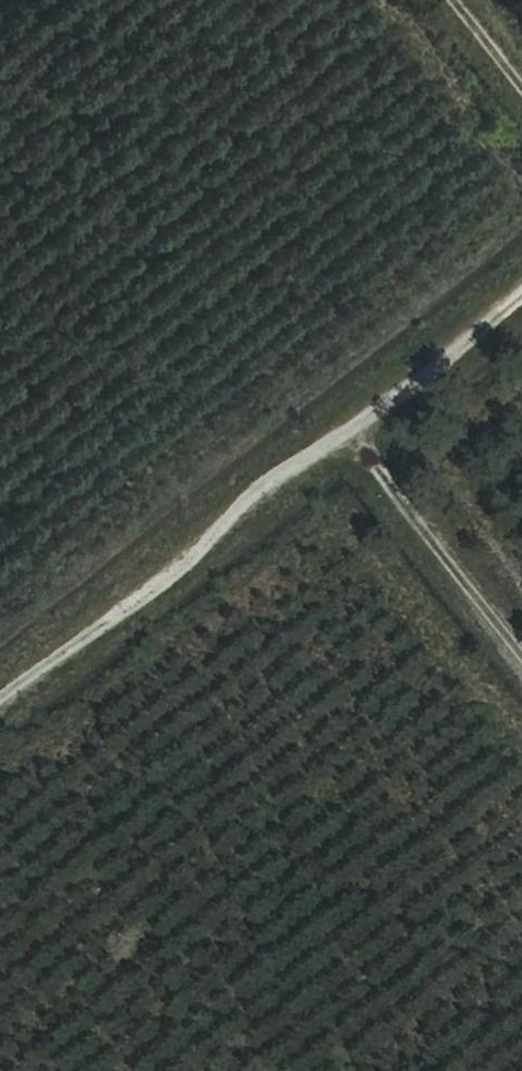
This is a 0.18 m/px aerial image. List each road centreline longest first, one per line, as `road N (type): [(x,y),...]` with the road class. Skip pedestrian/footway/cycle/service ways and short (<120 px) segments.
road 1 (track): [(0,686),(521,275)]
road 2 (track): [(521,650),(337,421)]

